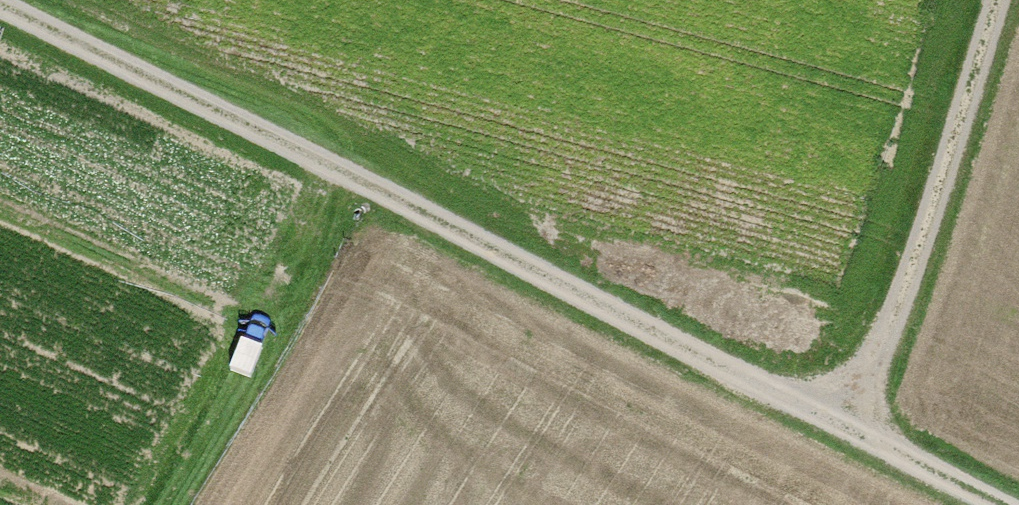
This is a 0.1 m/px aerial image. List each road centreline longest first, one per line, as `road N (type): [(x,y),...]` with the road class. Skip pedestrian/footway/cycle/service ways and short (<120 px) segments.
road 1 (track): [(1001,504),(0,2)]
road 2 (track): [(996,0),(859,431)]
road 3 (track): [(318,161),(133,504)]

